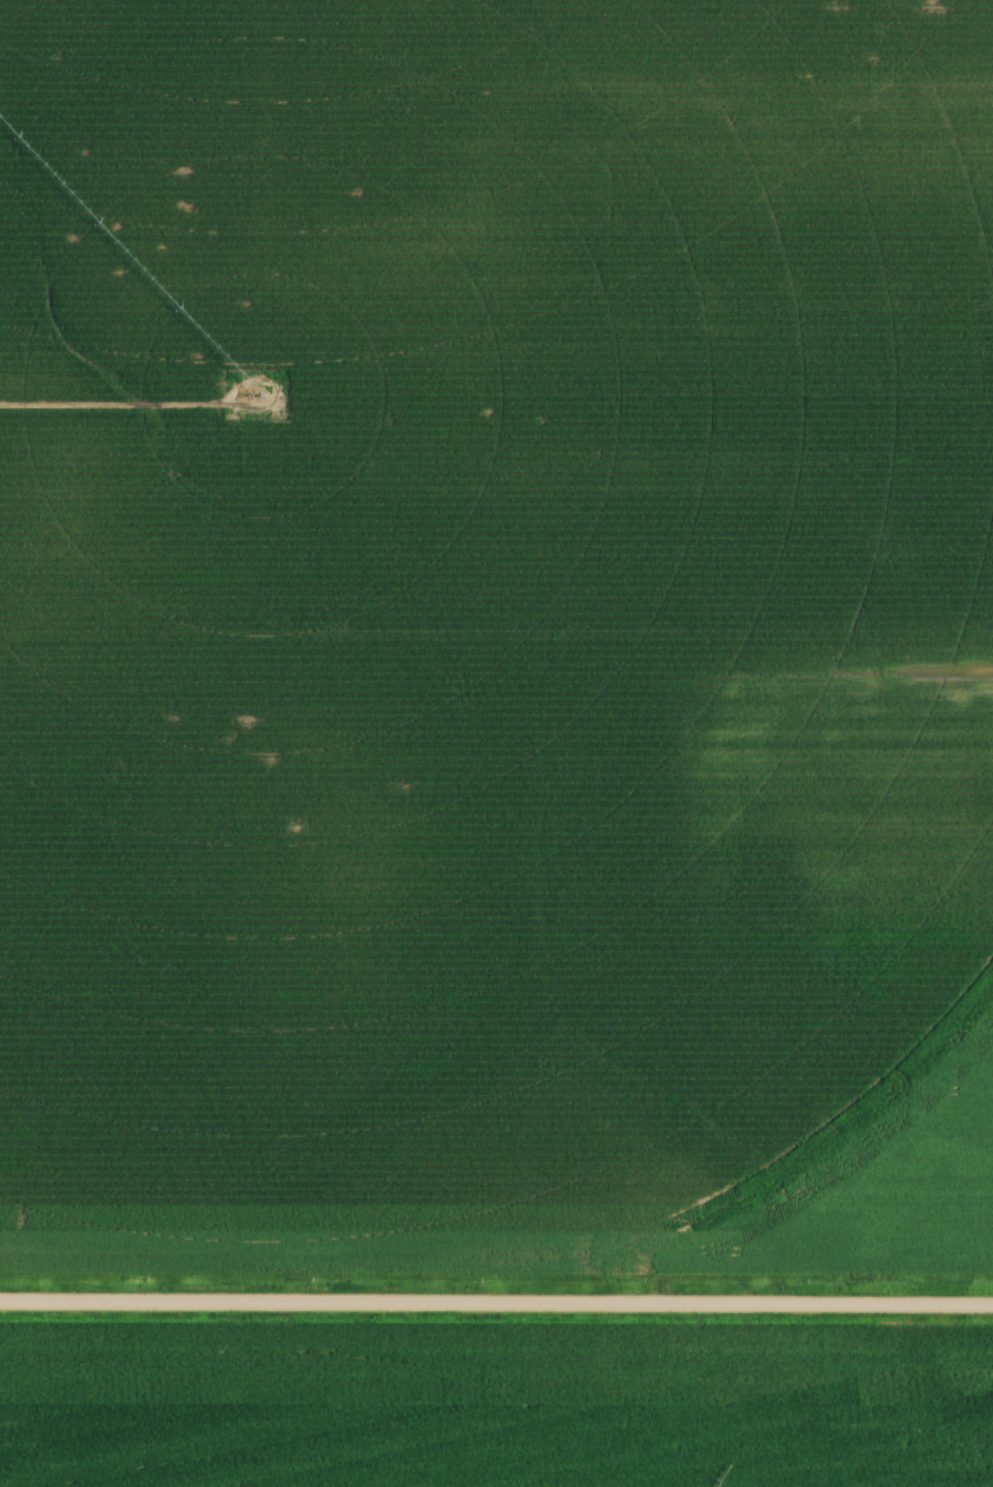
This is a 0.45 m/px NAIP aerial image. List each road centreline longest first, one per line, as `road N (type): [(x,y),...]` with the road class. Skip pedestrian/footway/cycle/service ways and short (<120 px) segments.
road 1 (residential): [(992,1307),(0,1304)]

